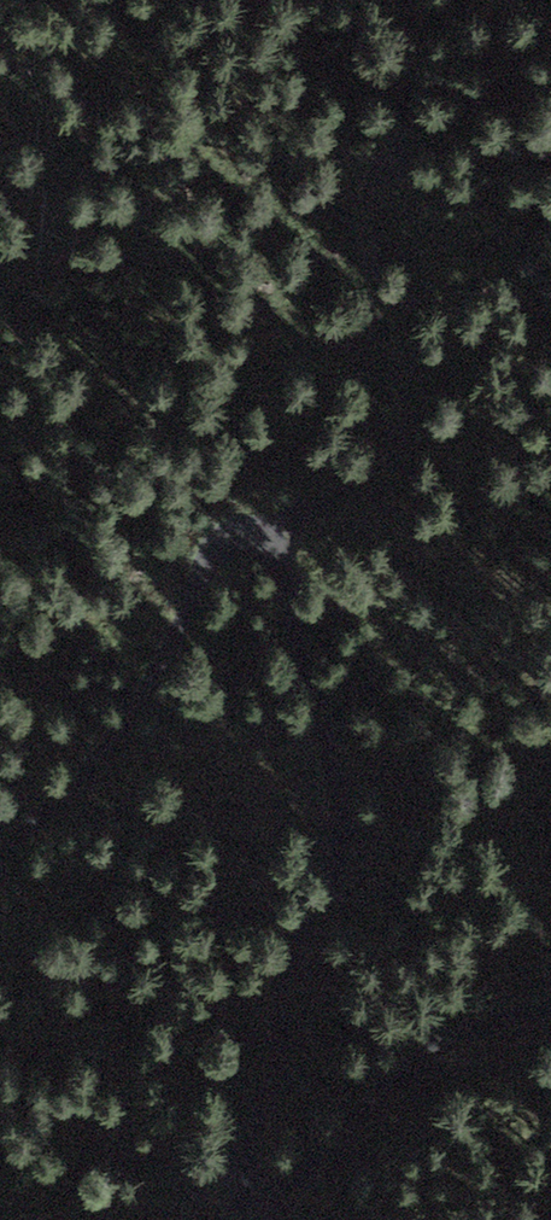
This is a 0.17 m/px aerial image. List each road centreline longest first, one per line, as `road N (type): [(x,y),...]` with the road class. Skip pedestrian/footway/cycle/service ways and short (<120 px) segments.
road 1 (track): [(0,863),(131,717),(216,551),(253,536),(272,552),(290,590),(343,830),(332,883),(285,973),(281,1057),(244,1152),(253,1183),(264,1191),(293,1187),(413,1060),(550,1003)]
road 2 (track): [(253,536),(387,453),(398,398),(372,279),(374,181),(404,143),(468,112),(548,0)]

